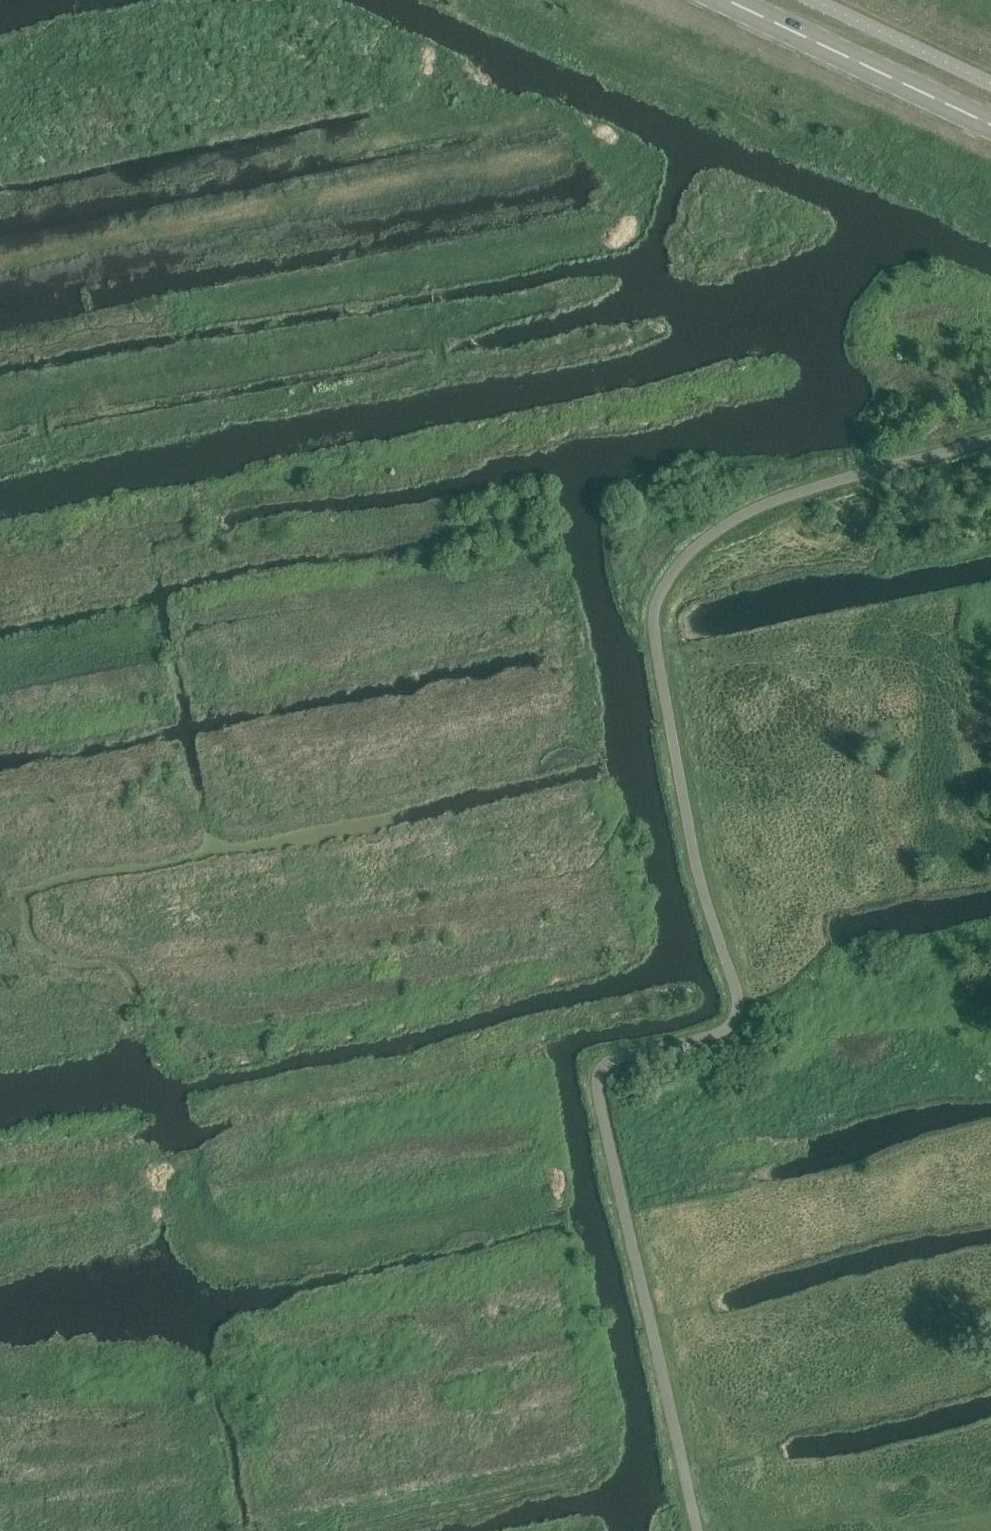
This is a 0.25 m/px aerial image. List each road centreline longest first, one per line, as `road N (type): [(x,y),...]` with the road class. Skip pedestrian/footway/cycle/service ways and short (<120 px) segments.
road 1 (secondary): [(725,0),(990,126)]

